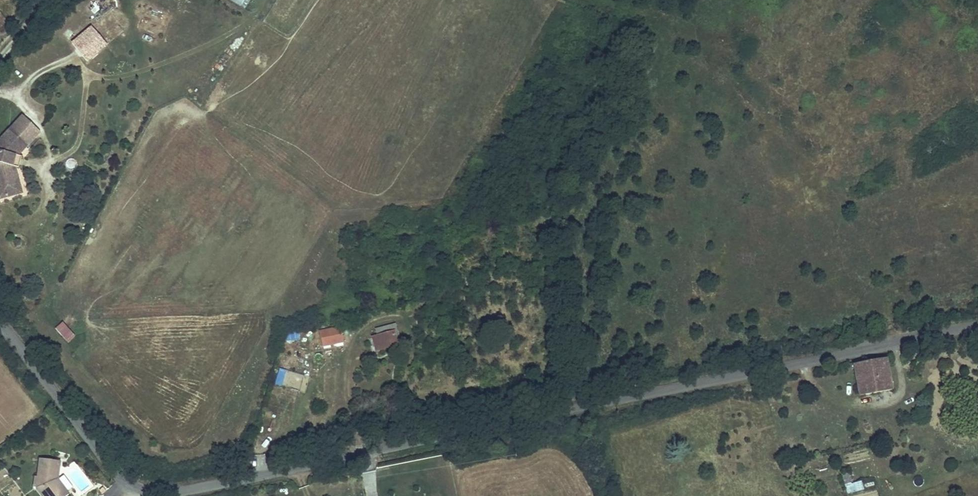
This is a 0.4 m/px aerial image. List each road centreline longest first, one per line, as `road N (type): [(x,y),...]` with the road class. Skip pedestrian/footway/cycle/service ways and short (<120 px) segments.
road 1 (unclassified): [(977,327),(160,493),(118,474),(0,318)]

